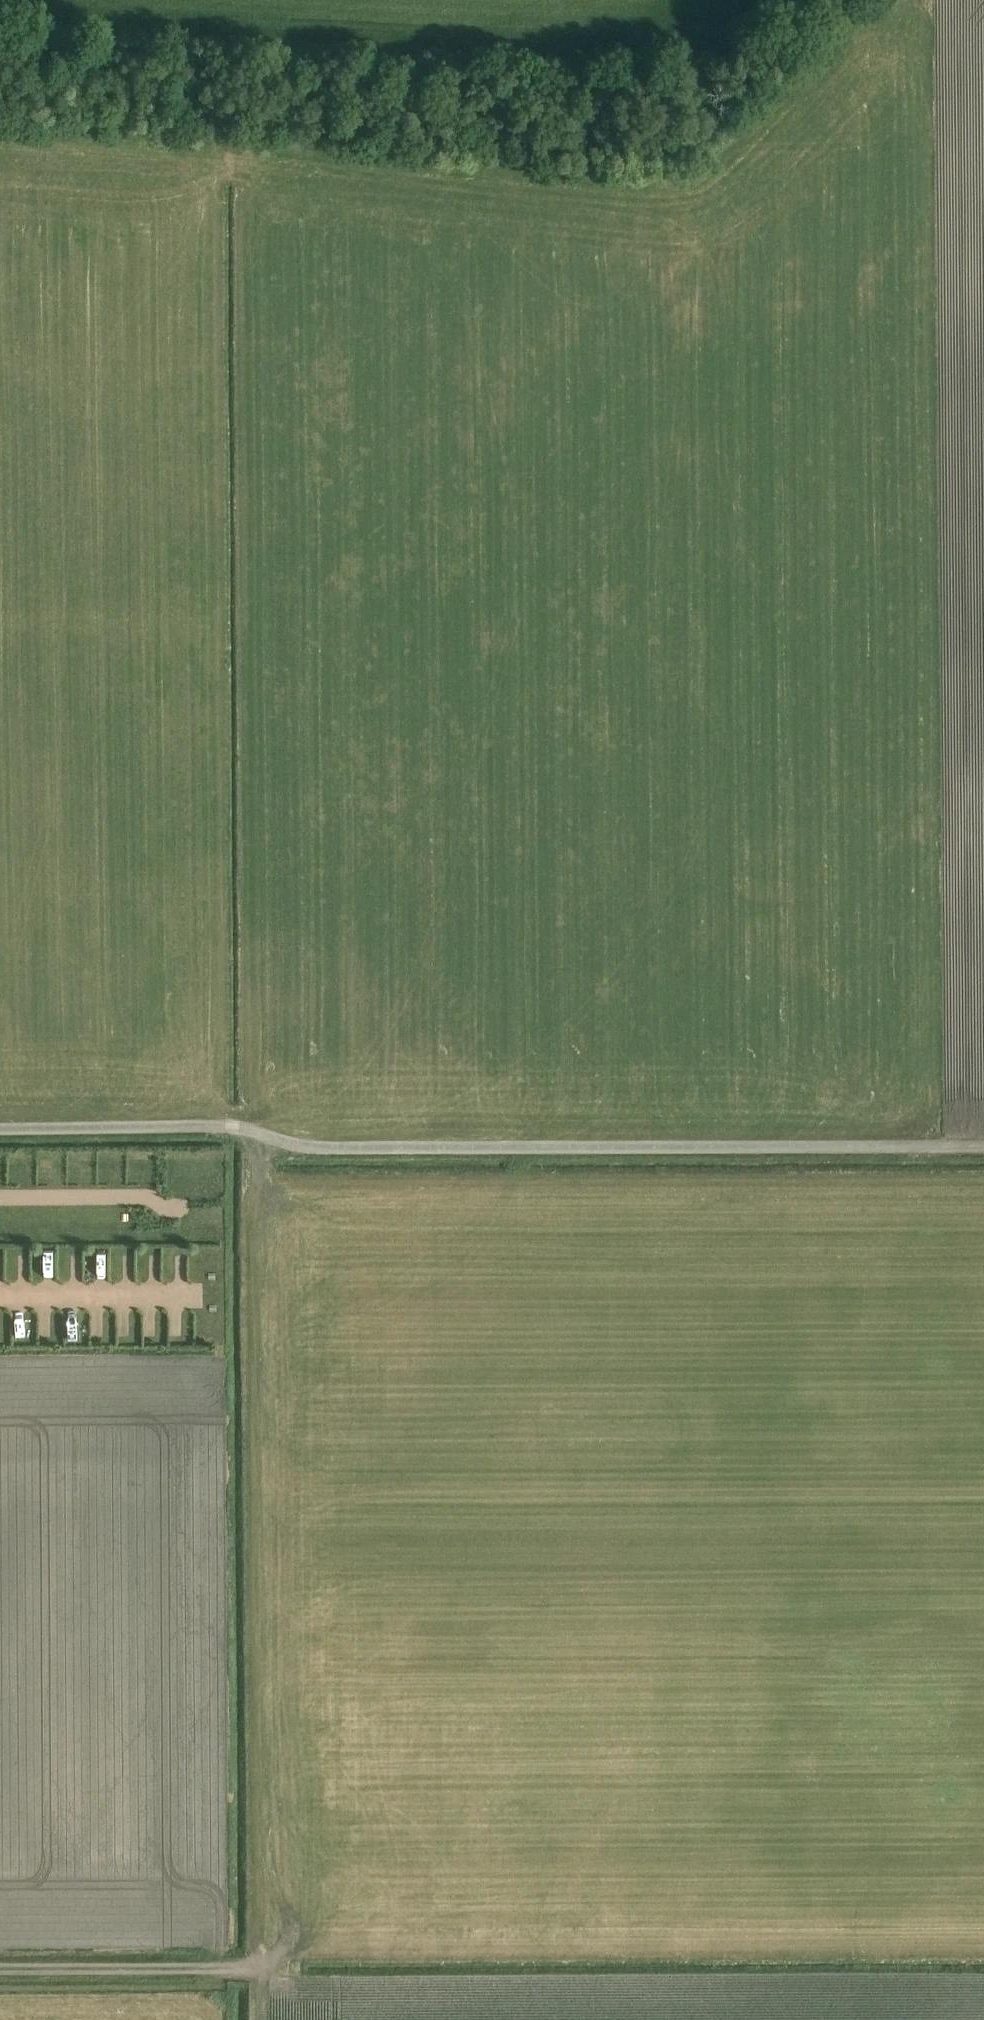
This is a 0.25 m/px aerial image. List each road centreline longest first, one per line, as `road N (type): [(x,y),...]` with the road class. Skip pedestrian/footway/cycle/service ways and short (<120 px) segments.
road 1 (unclassified): [(983,1146),(298,1146),(204,1125),(0,1128)]
road 2 (track): [(0,1975),(276,1972)]

